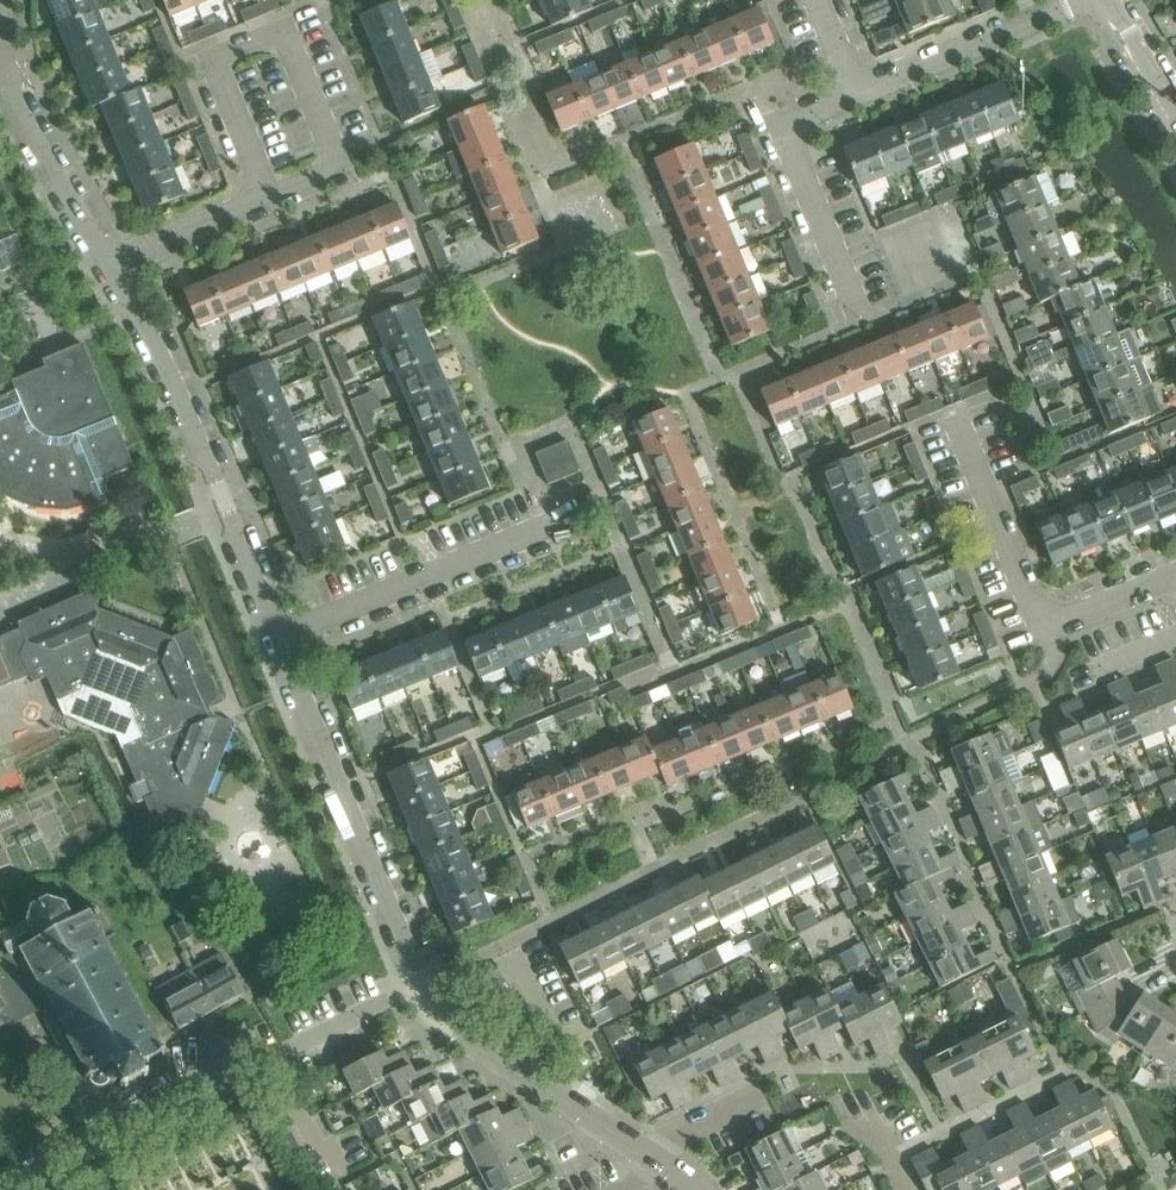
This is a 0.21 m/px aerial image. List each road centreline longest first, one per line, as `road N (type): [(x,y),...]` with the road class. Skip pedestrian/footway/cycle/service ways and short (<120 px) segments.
road 1 (residential): [(642,1153),(445,1028),(419,987),(276,643)]
road 2 (residential): [(276,643),(177,395),(107,268)]
road 3 (residential): [(268,201),(341,167),(284,31),(211,59)]
road 4 (residential): [(276,643),(552,530)]
road 5 (residential): [(857,309),(785,125),(860,92)]
road 6 (residential): [(18,1189),(260,1071)]
road 7 (residential): [(107,268),(23,124),(0,44)]
road 8 (residential): [(860,92),(1089,0)]
road 9 (residential): [(1042,631),(949,417)]
road 10 (residential): [(107,268),(268,201)]
road 11 (residential): [(211,59),(268,201)]
road 12 (residential): [(1042,631),(1174,575)]
road 13 (tertiary): [(1175,118),(1105,0)]
road 14 (residential): [(642,1153),(760,1087)]

